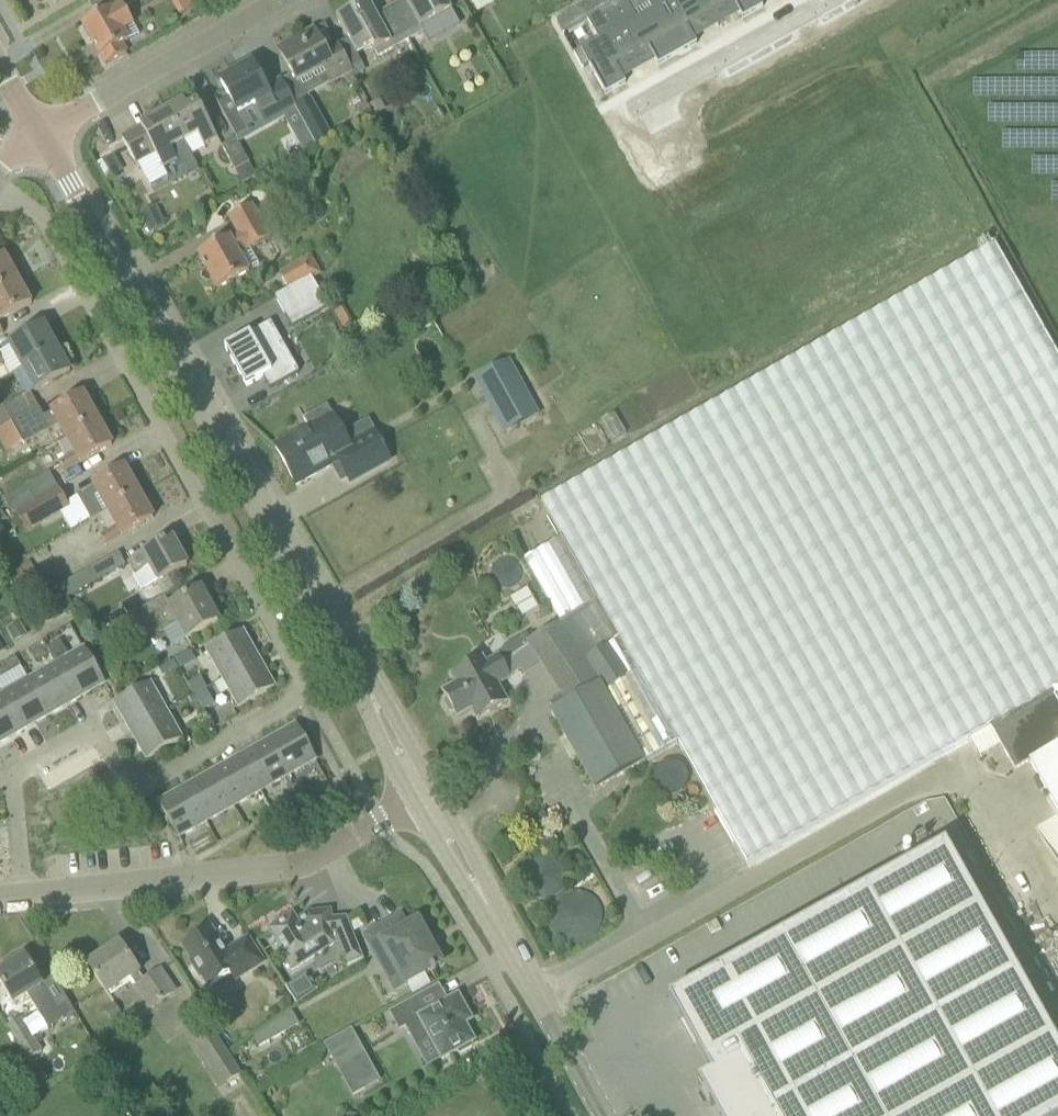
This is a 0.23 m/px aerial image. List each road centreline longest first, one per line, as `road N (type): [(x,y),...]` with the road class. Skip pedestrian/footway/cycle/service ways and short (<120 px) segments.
road 1 (residential): [(26,891),(17,793),(22,759),(77,735),(130,783),(305,694),(306,665),(60,237),(35,212),(0,201)]
road 2 (tertiary): [(370,694),(42,136)]
road 3 (residential): [(417,804),(297,869),(26,891)]
road 4 (residential): [(42,136),(279,0)]
road 5 (tertiary): [(607,1115),(486,905)]
road 6 (residential): [(644,105),(836,0)]
road 7 (tertiary): [(417,804),(445,855),(486,905)]
road 8 (tertiary): [(486,905),(435,794)]
road 9 (tertiary): [(370,694),(372,719),(417,804)]

